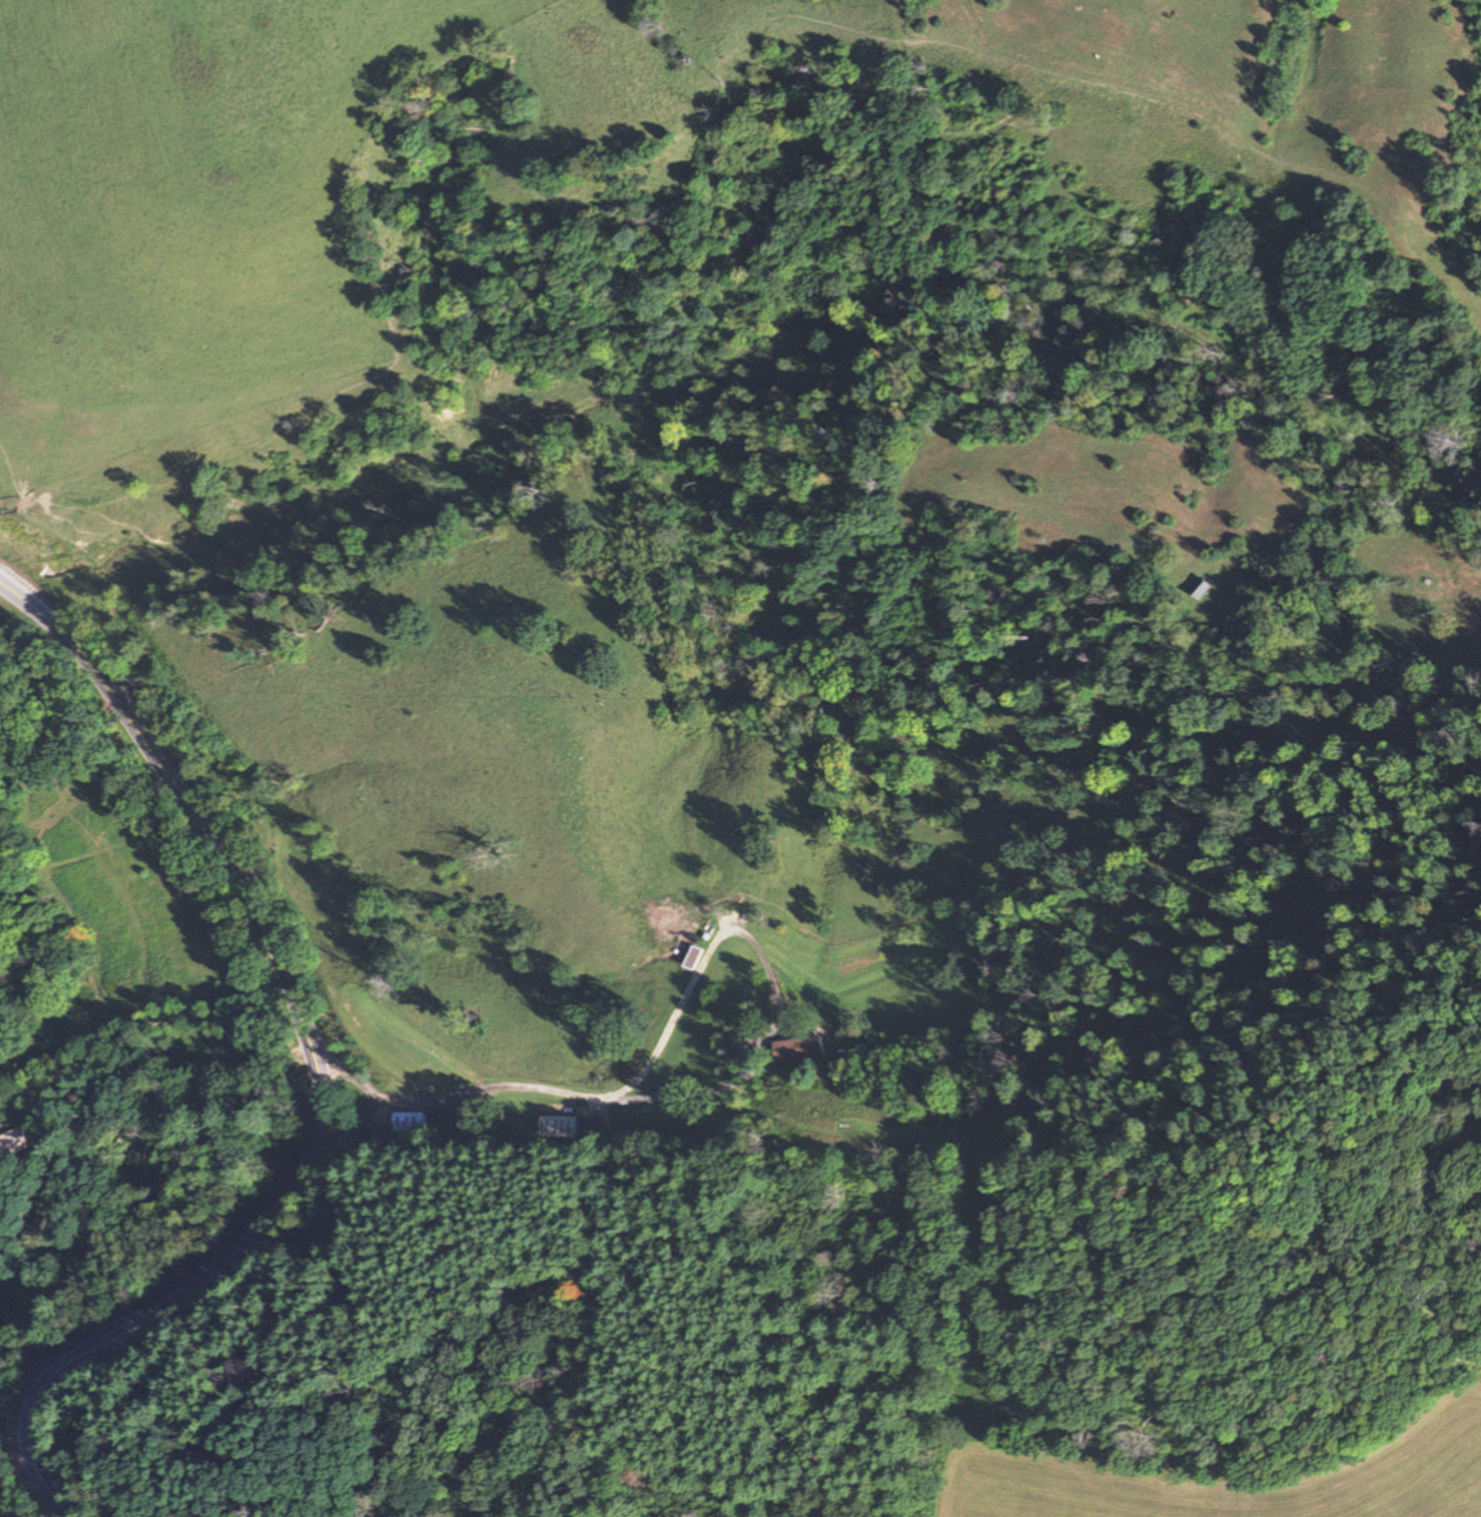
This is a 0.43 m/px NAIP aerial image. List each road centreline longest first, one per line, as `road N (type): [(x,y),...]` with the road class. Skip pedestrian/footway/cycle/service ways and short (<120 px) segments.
road 1 (primary): [(0,583),(54,621),(96,667),(251,881),(328,1111),(324,1154),(283,1215),(191,1295),(50,1375),(29,1435),(69,1516)]

